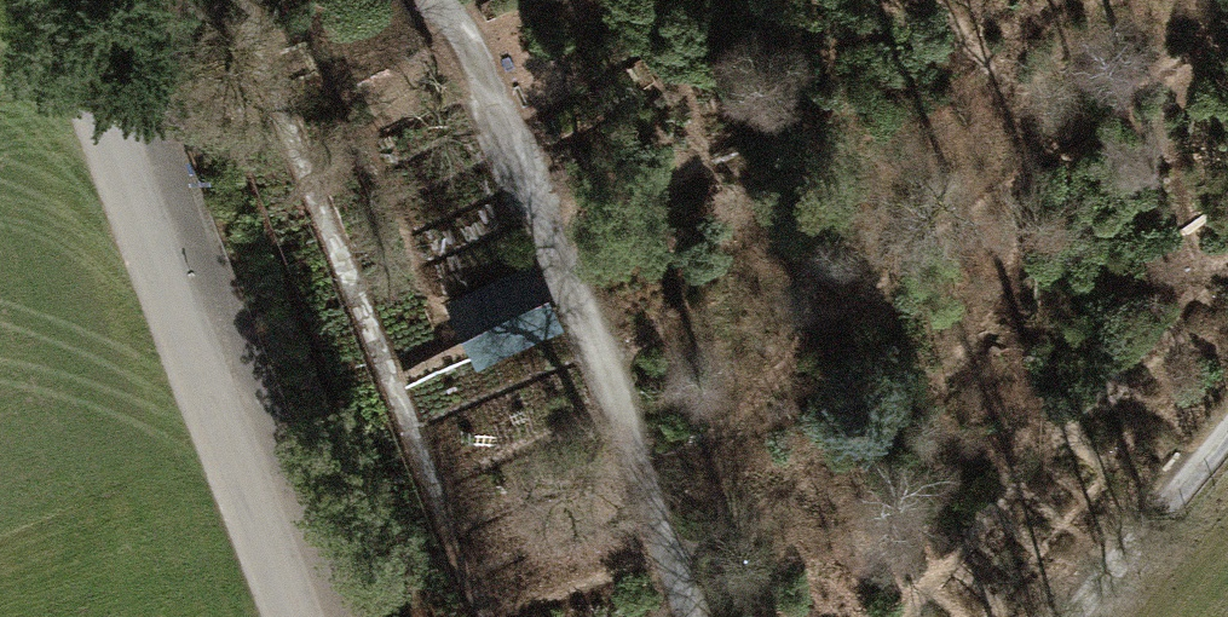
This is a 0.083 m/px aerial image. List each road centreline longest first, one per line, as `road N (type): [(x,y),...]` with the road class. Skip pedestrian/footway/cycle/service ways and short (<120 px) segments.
road 1 (track): [(433,0),(589,334),(683,616)]
road 2 (unclassified): [(44,0),(280,616)]
road 3 (track): [(1061,616),(1227,419)]
road 4 (track): [(99,149),(219,0)]

